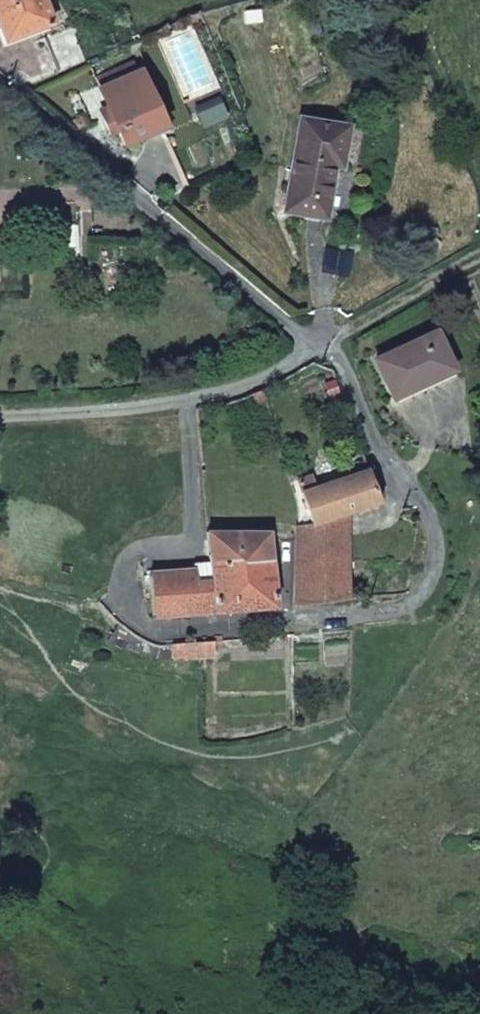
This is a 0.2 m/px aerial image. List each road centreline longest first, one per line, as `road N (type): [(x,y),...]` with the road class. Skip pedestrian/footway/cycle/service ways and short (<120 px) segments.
road 1 (residential): [(322,344),(297,333),(0,82)]
road 2 (track): [(479,255),(322,344)]

